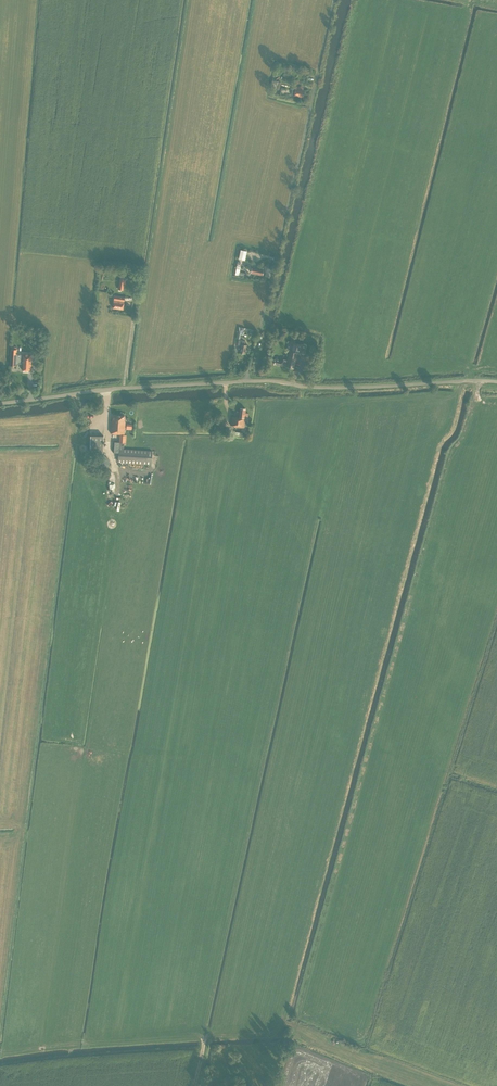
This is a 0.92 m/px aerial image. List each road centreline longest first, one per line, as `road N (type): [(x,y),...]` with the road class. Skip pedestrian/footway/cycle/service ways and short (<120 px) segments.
road 1 (unclassified): [(0,403),(246,381),(325,388),(496,382)]
road 2 (track): [(333,0),(246,381)]

